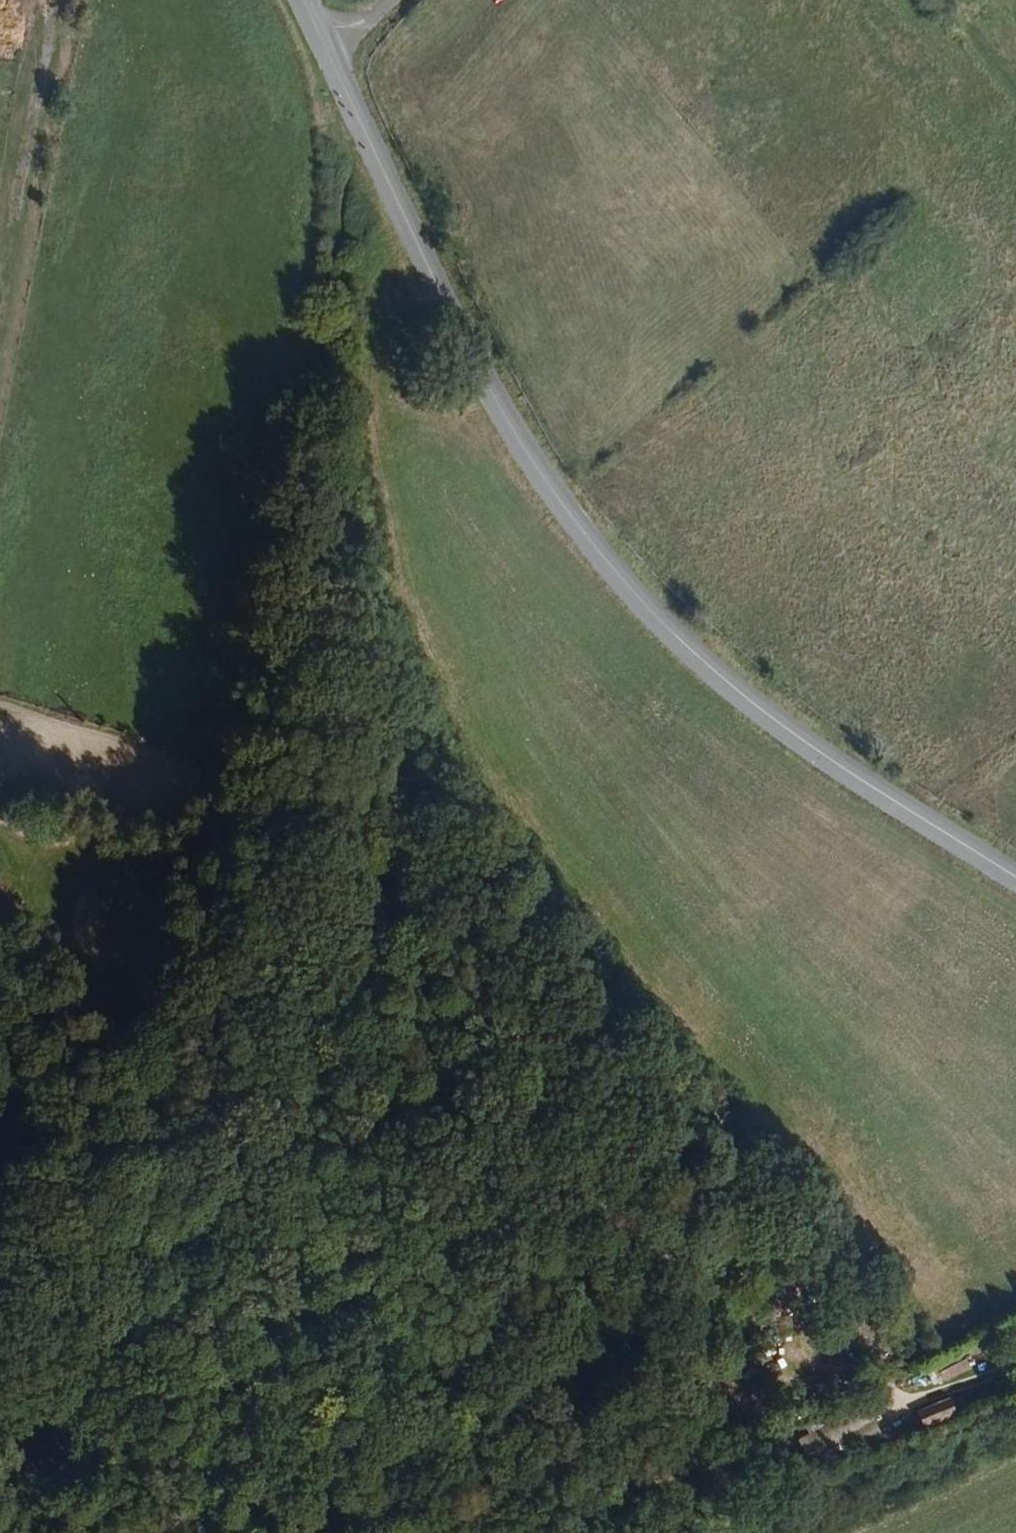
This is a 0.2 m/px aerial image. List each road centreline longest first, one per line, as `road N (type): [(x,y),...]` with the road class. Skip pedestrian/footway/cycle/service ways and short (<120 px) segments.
road 1 (secondary): [(1015,876),(779,725),(633,595),(503,416),(302,0)]

